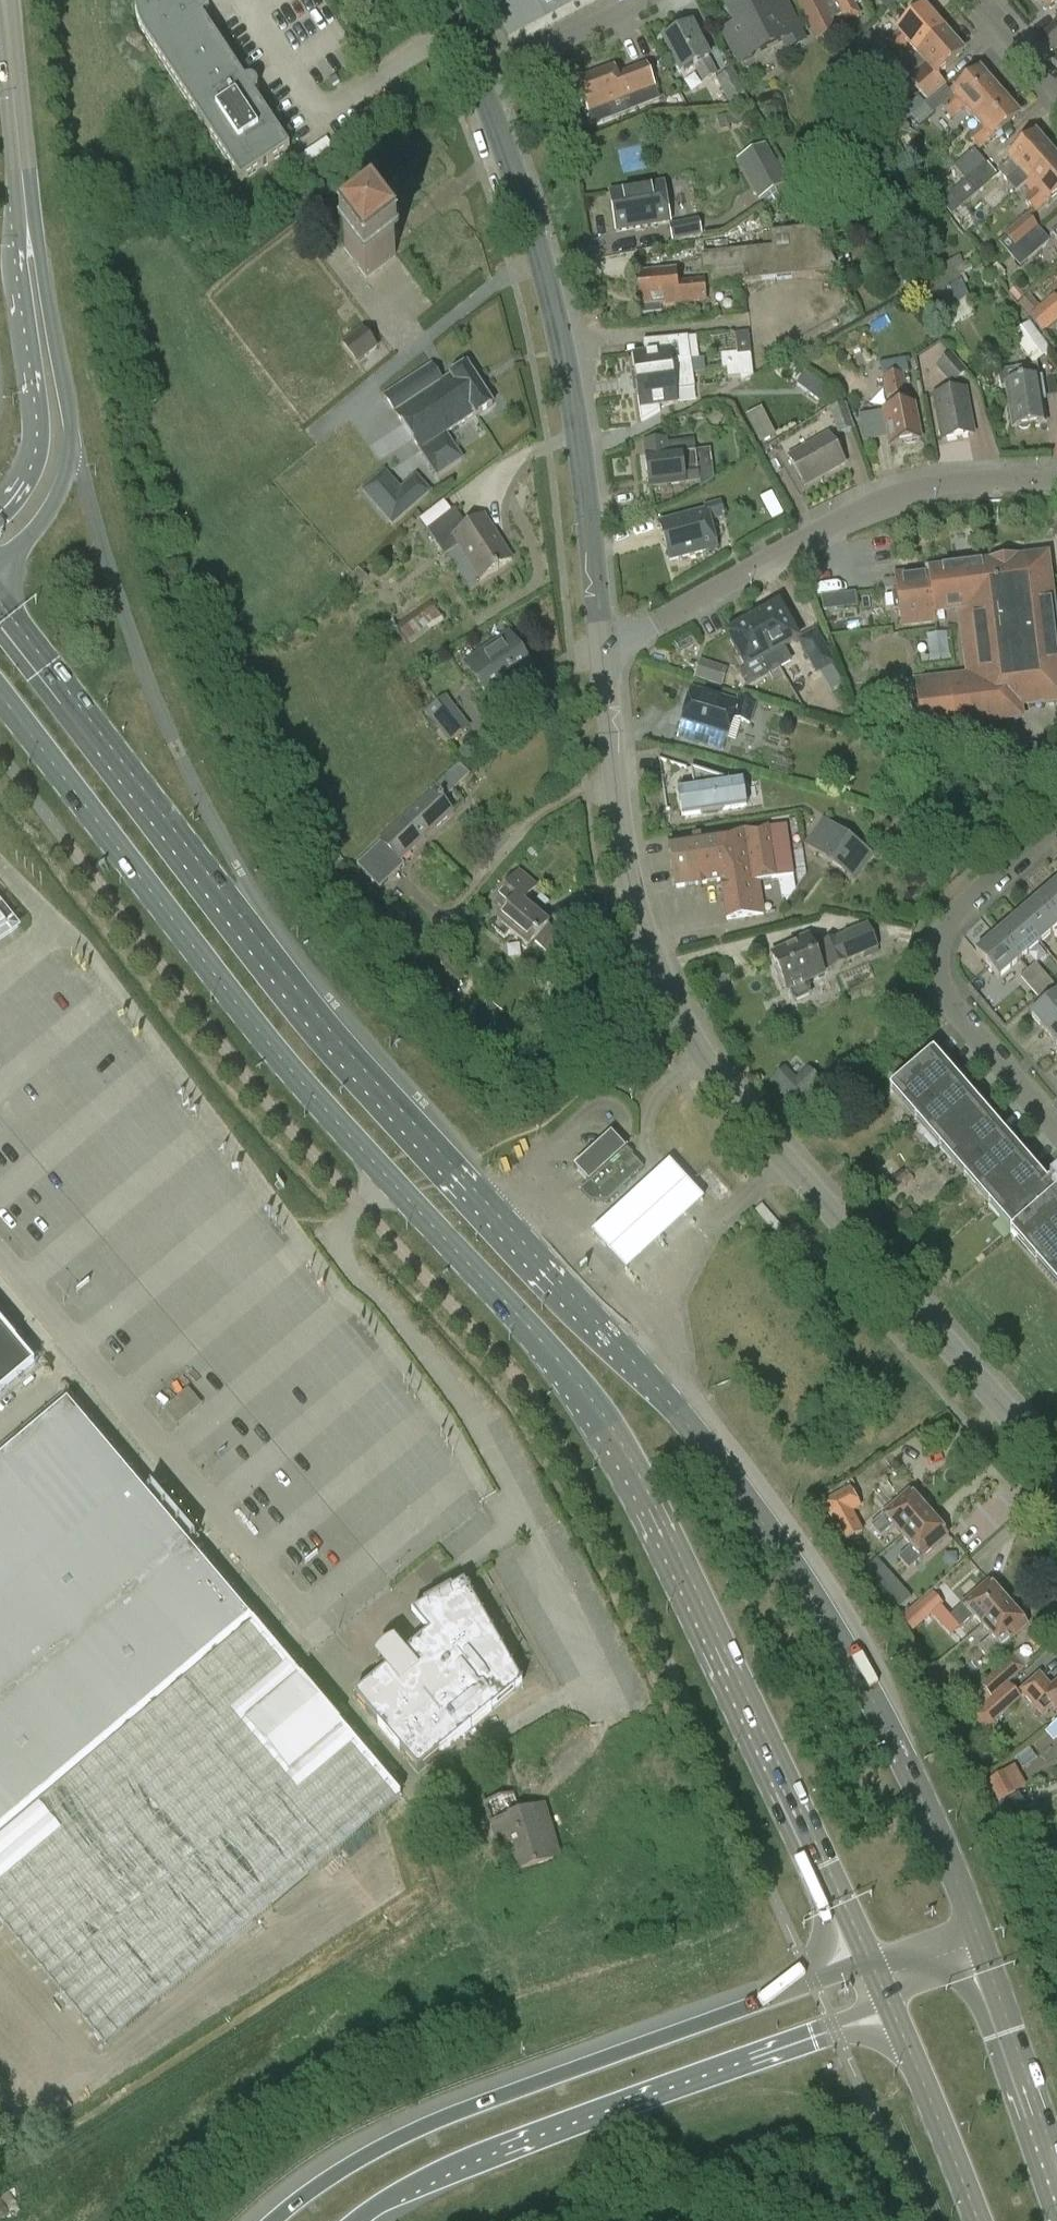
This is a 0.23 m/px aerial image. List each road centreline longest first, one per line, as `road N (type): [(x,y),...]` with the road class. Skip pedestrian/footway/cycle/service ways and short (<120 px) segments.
road 1 (primary): [(981,1943),(864,1677),(780,1545),(670,1407),(296,1002),(0,611)]
road 2 (residential): [(602,642),(633,894),(669,995),(731,1094),(1056,1470)]
road 3 (primary): [(394,1180),(558,1359),(674,1566),(869,1959)]
road 4 (motorway): [(869,1959),(392,2146),(335,2176),(277,2220)]
road 5 (primary): [(0,695),(252,1027),(394,1180)]
road 6 (residential): [(600,1681),(468,1415),(440,1371),(341,1259),(342,1228),(394,1180)]
road 7 (motorway): [(356,2220),(399,2189),(499,2142),(888,2002)]
road 8 (residential): [(478,86),(557,331),(602,642)]
road 9 (residential): [(0,543),(45,492),(54,450),(3,0)]
road 10 (residential): [(602,642),(633,638),(880,500),(931,486),(1056,479)]
road 11 (residential): [(1056,824),(951,917),(934,955),(946,1003),(1056,1131)]
road 12 (primary): [(888,2002),(974,2220)]
road 13 (primary): [(1056,2165),(981,1943)]
road 14 (residential): [(478,86),(642,0)]

